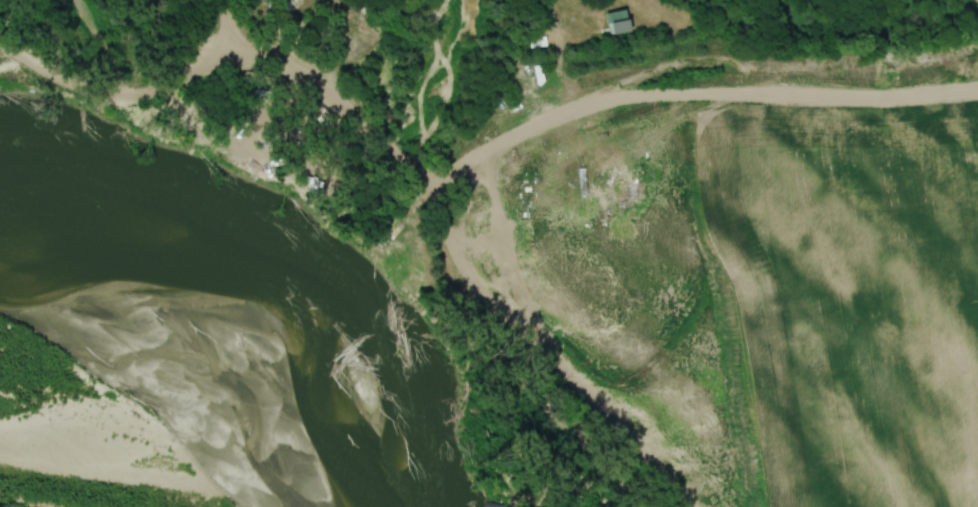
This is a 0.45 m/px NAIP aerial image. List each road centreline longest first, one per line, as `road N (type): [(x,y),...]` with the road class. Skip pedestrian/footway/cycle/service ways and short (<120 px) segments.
road 1 (residential): [(680,506),(482,306),(450,258),(428,189),(386,146),(320,83),(225,47)]
road 2 (residential): [(977,52),(610,72),(568,82),(492,129),(428,189)]
road 3 (residential): [(0,50),(94,96),(150,97),(221,63),(229,0)]

